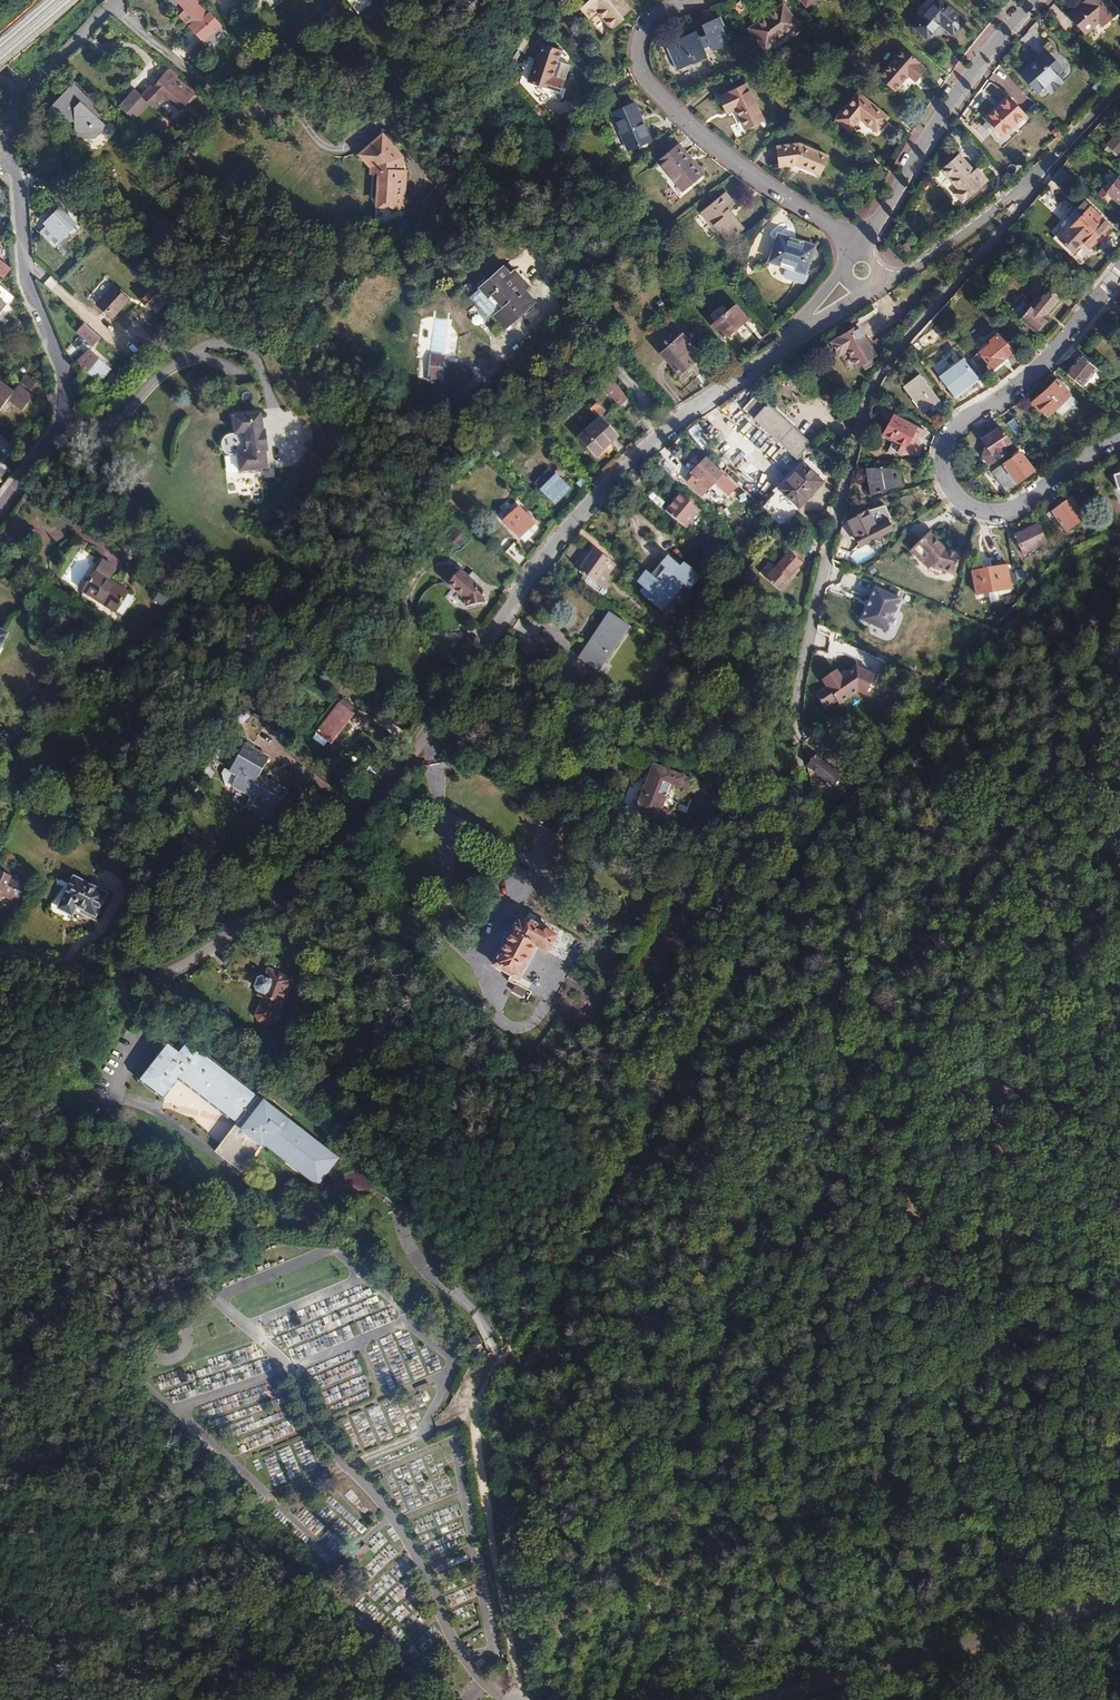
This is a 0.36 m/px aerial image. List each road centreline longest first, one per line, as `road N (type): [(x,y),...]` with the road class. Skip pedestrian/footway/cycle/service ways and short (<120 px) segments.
road 1 (residential): [(802,327),(686,418),(575,525),(338,834),(225,930),(181,962),(122,986),(0,958)]
road 2 (track): [(649,1606),(775,1152),(822,1057),(1119,722)]
road 3 (track): [(524,1699),(478,1455),(485,1388),(805,813)]
road 4 (residential): [(805,813),(799,690),(874,390),(895,351),(1028,200),(1025,190)]
road 5 (track): [(622,1699),(649,1606),(729,1544),(1119,1555)]
road 6 (track): [(792,844),(822,1057),(1119,1031)]
road 7 (residential): [(1119,283),(1035,389),(964,425),(950,453),(979,508),(1024,501),(1119,444)]
road 8 (residential): [(16,140),(26,281),(62,372),(64,404),(52,445),(0,511)]
road 9 (residential): [(696,0),(643,37),(639,62),(658,94),(864,245)]
road 10 (unclassified): [(1119,1602),(768,1699)]
road 11 (residential): [(864,245),(947,106),(1035,0)]
road 12 (track): [(0,1541),(164,1699)]
road 13 (track): [(122,986),(0,1134)]
road 14 (residential): [(1025,190),(892,283)]
road 15 (residential): [(1119,89),(1025,190)]
road 16 (residential): [(116,0),(26,95)]

